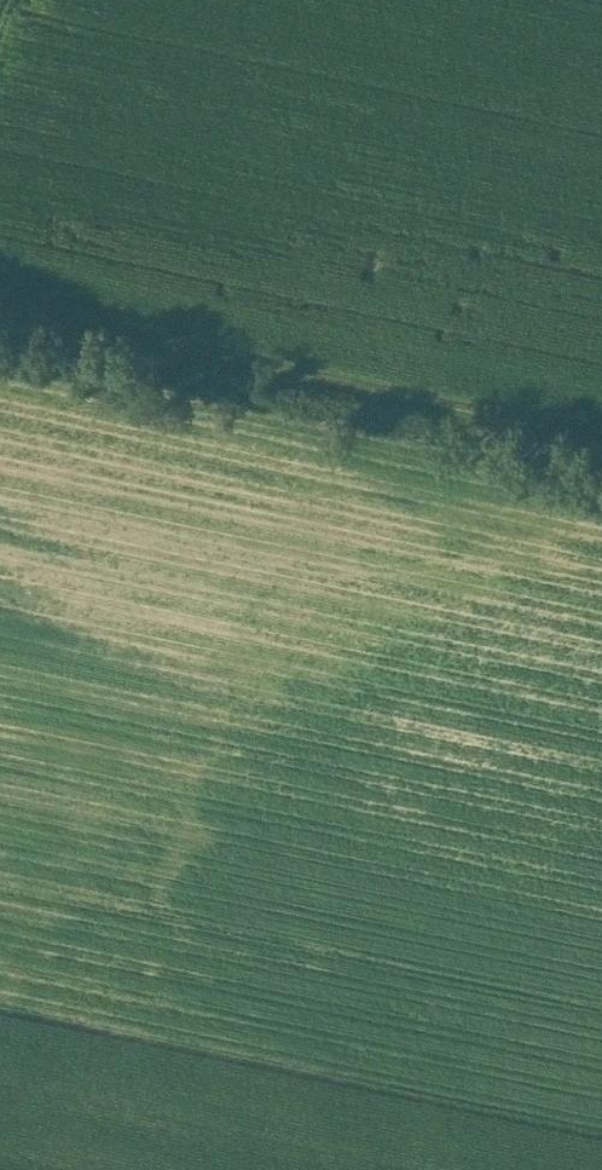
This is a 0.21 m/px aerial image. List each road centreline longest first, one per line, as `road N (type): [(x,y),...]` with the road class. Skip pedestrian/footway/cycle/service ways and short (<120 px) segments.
road 1 (track): [(0,306),(601,434)]

